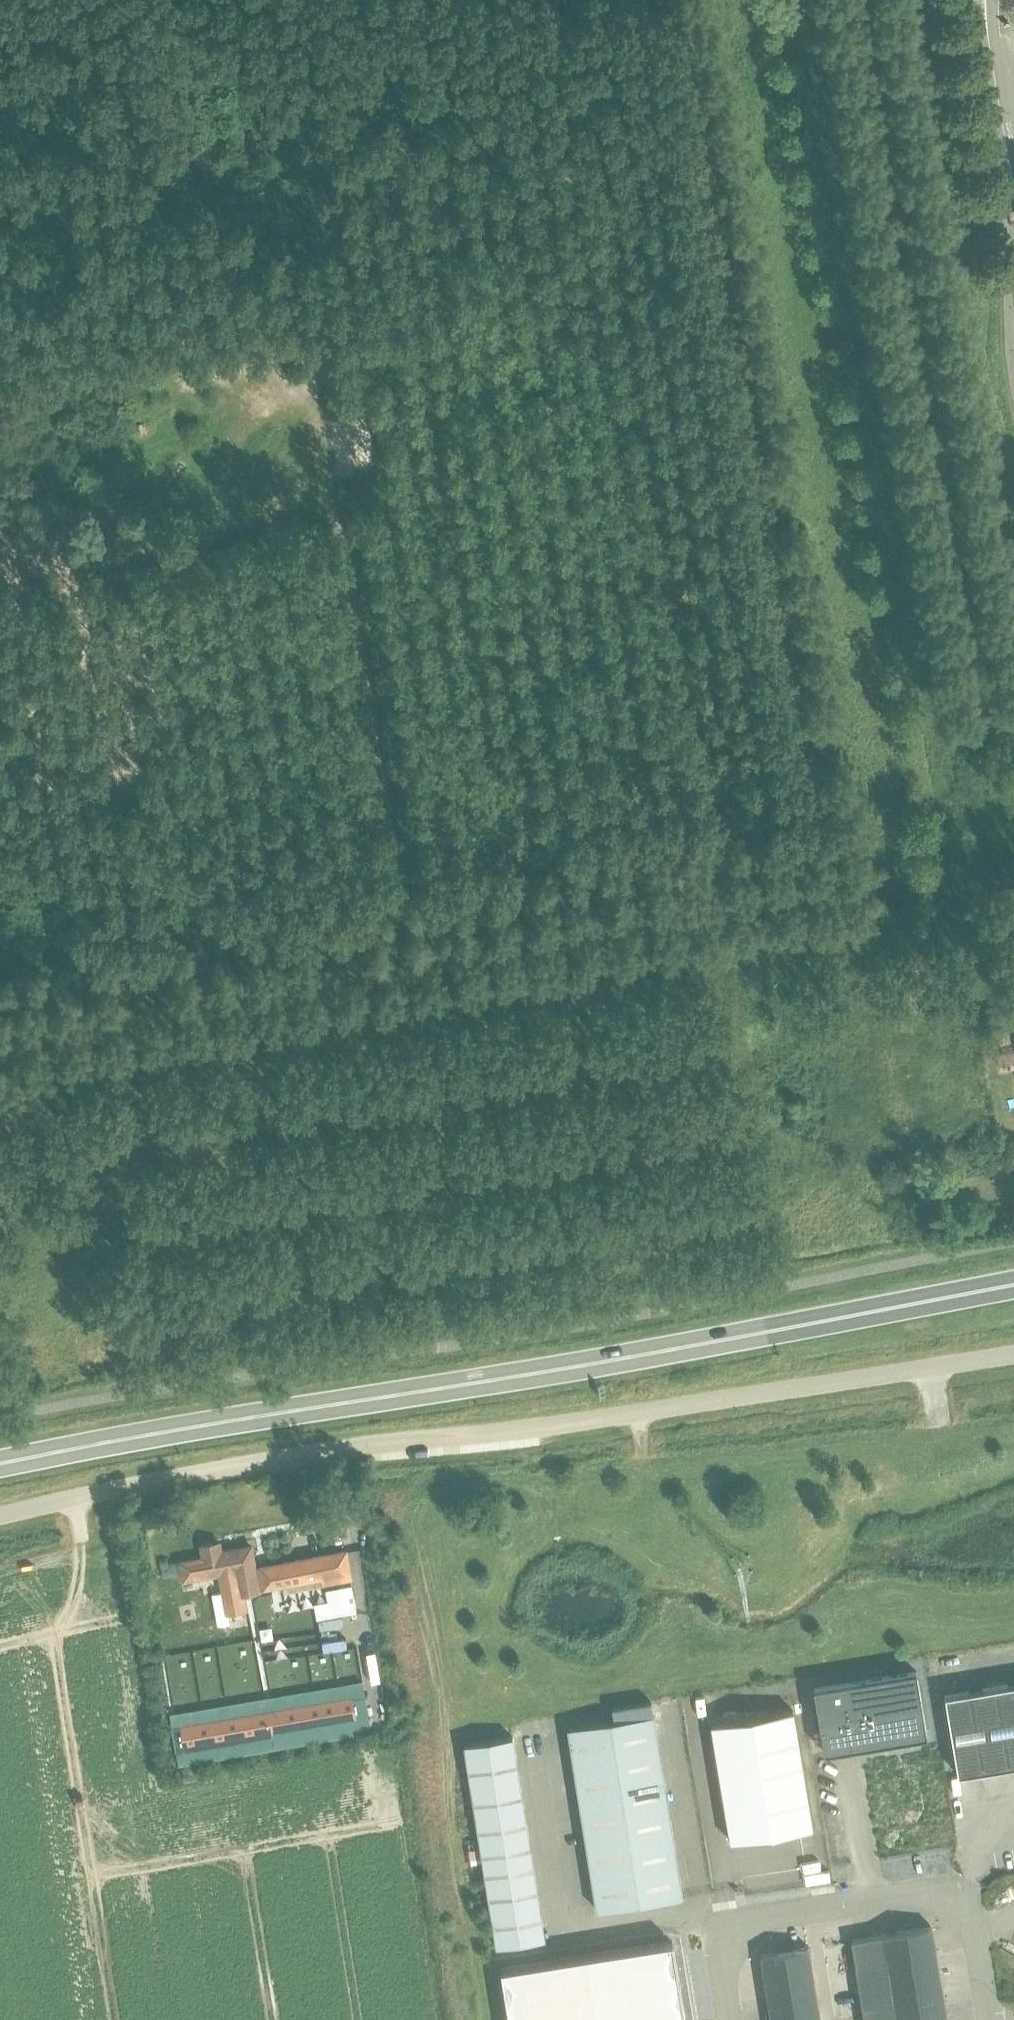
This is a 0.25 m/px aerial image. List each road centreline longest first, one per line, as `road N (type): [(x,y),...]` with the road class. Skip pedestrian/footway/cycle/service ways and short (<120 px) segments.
road 1 (trunk): [(0,1462),(1013,1288)]
road 2 (unclassified): [(0,1517),(357,1447),(1013,1355)]
road 3 (unclassified): [(731,2019),(725,1967),(736,1940),(756,1923),(931,1892),(955,1901),(971,1922),(990,2019)]
road 4 (secondary): [(1013,190),(991,47)]

